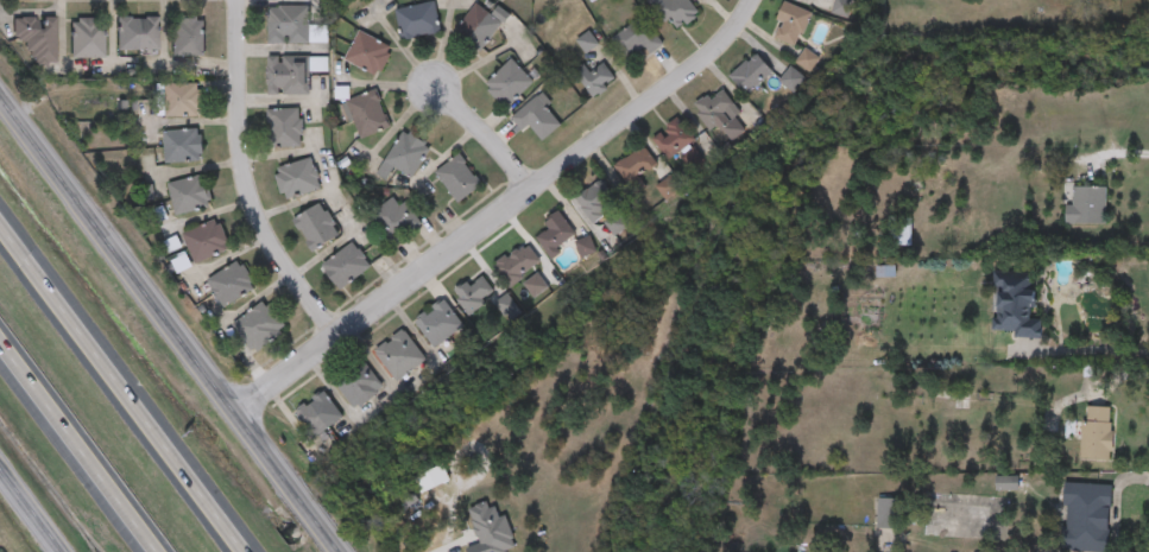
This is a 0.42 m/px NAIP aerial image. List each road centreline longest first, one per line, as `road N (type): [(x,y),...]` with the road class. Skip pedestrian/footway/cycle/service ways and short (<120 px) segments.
road 1 (residential): [(240,413),(700,61),(751,0)]
road 2 (secondary): [(344,551),(0,93)]
road 3 (motorway): [(246,551),(0,226)]
road 4 (residential): [(237,0),(247,196),(266,239),(336,337)]
road 5 (motorway): [(0,332),(165,551)]
road 6 (residential): [(532,188),(438,83)]

